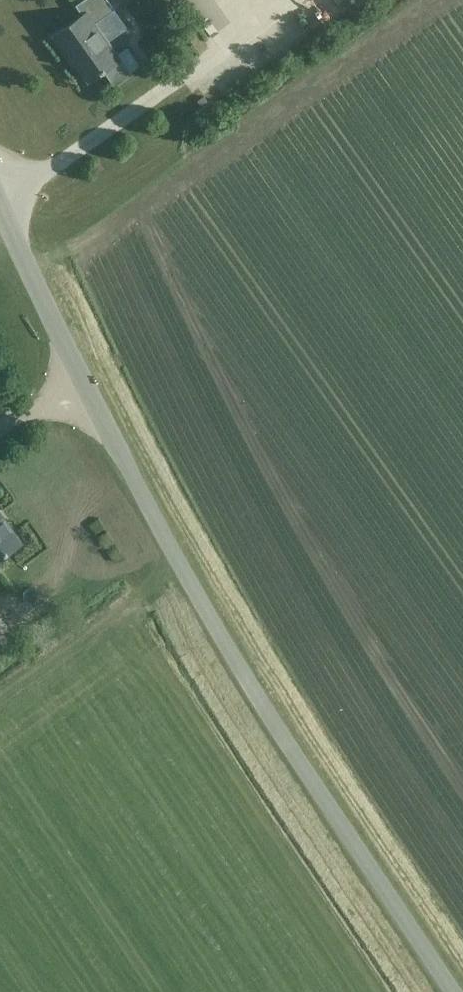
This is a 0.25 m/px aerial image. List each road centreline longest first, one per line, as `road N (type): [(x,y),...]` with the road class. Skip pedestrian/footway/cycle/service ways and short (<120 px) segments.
road 1 (tertiary): [(461,991),(206,607),(85,385),(0,192)]

